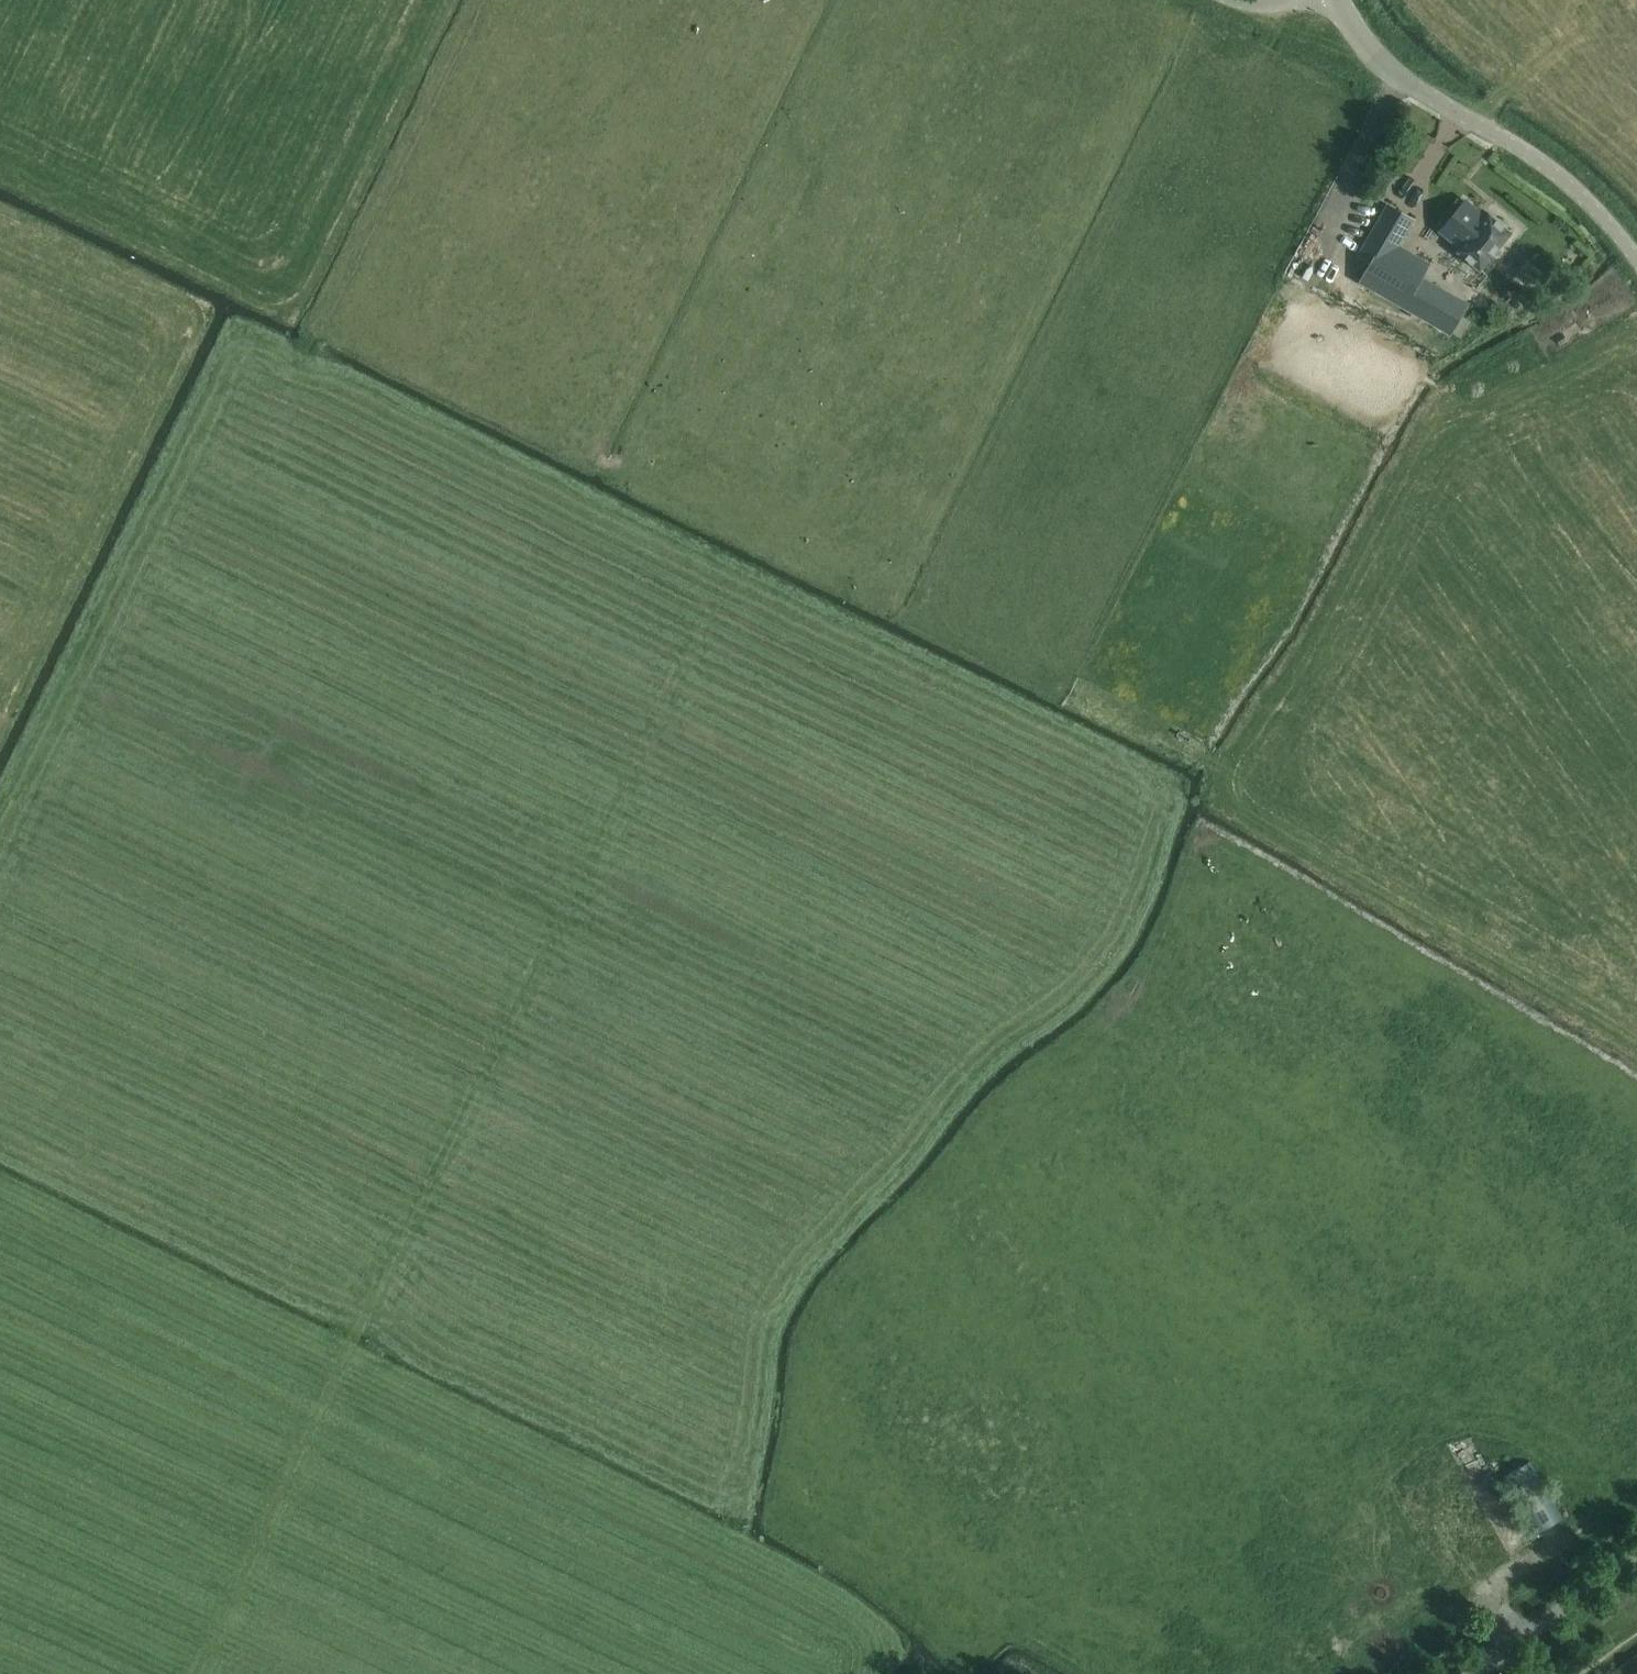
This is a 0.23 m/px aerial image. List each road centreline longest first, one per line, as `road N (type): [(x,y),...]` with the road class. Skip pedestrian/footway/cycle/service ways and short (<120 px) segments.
road 1 (unclassified): [(1636,258),(1584,204),(1395,80),(1356,38),(1338,0)]
road 2 (unclassified): [(1636,1554),(1473,1673)]

